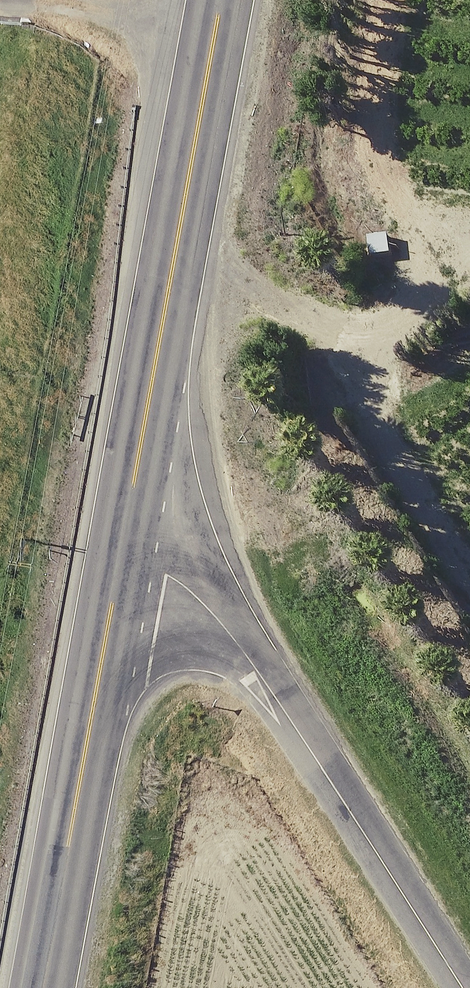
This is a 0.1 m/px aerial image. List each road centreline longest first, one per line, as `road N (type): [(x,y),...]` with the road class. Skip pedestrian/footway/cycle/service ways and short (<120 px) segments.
road 1 (trunk): [(221,0),(121,569)]
road 2 (unclassified): [(121,569),(166,581),(214,613),(261,671),(453,987)]
road 3 (trunk): [(121,569),(44,987)]
road 4 (track): [(35,0),(215,35)]

